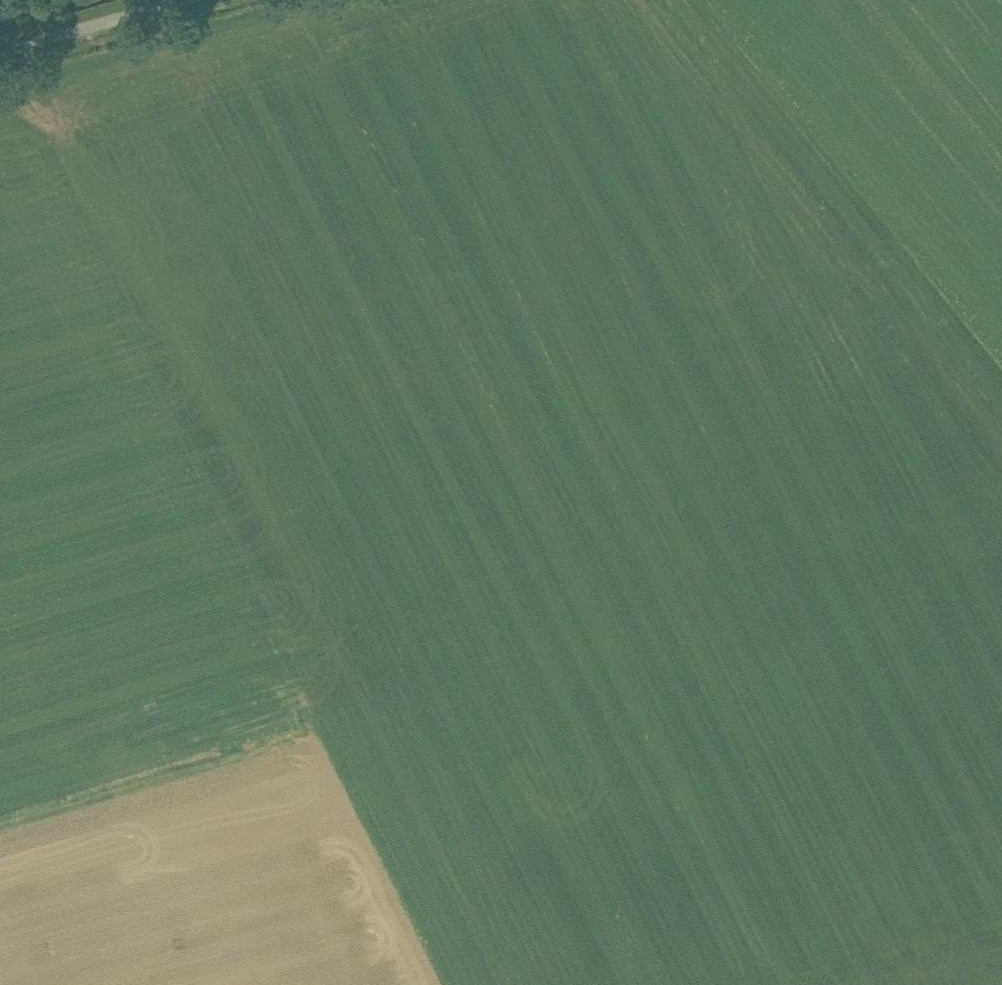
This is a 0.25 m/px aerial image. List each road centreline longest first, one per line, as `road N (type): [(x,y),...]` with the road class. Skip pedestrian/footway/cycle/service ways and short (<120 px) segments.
road 1 (unclassified): [(162,0),(0,46)]

